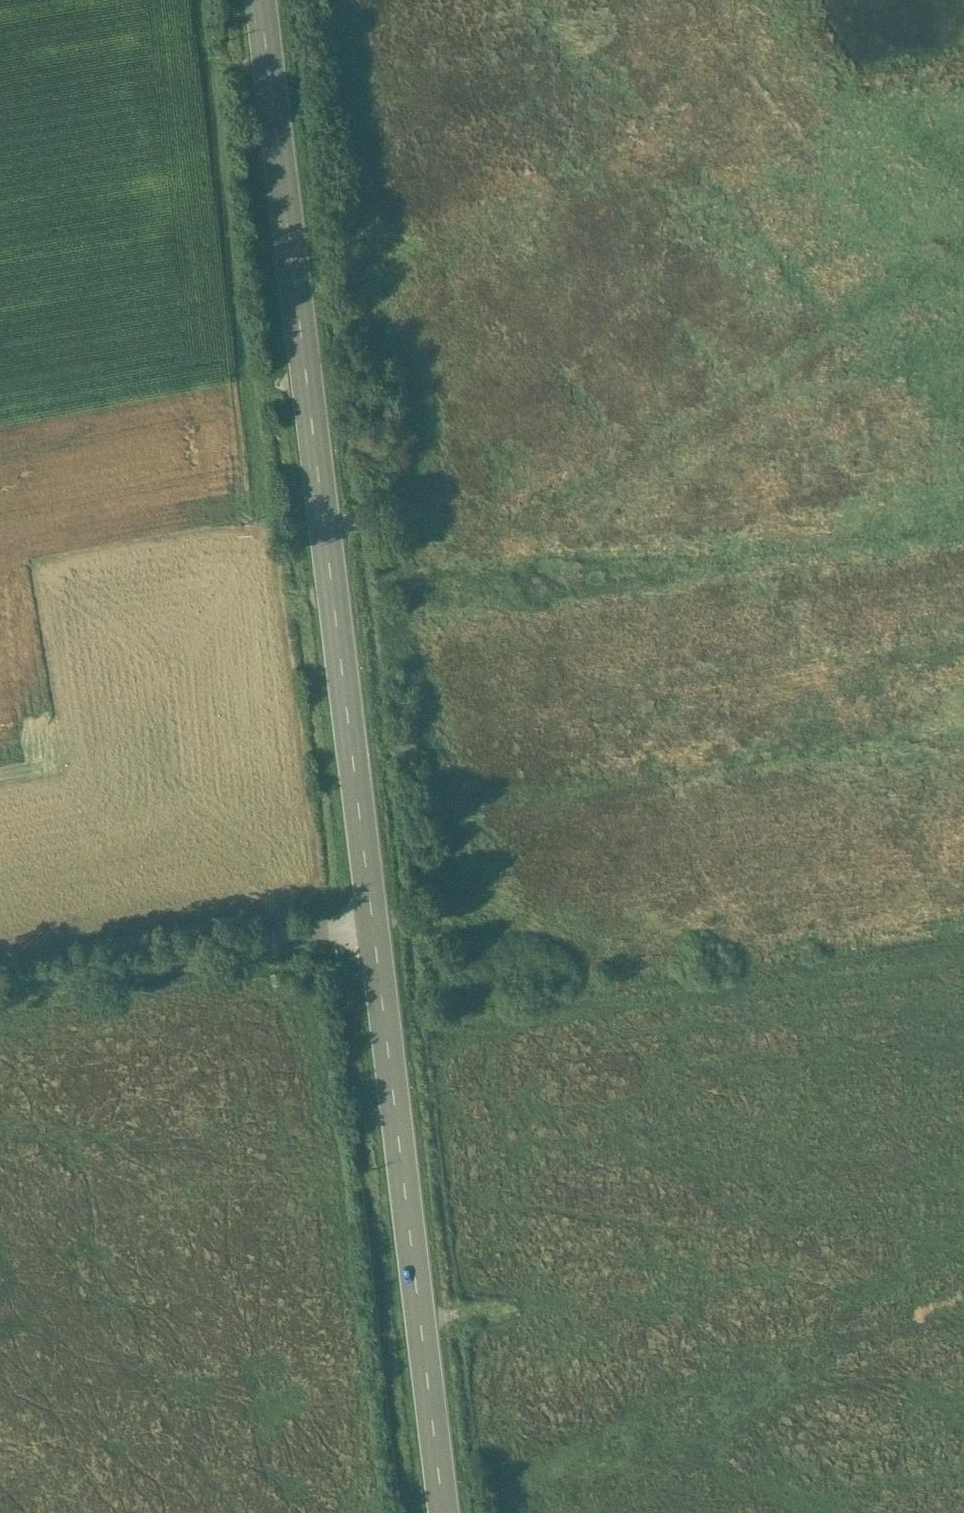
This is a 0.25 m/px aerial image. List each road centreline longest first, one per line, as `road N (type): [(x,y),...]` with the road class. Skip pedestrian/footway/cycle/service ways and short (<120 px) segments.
road 1 (secondary): [(371,915),(259,0)]
road 2 (secondary): [(371,915),(443,1512)]
road 3 (unclassified): [(0,983),(371,915)]

